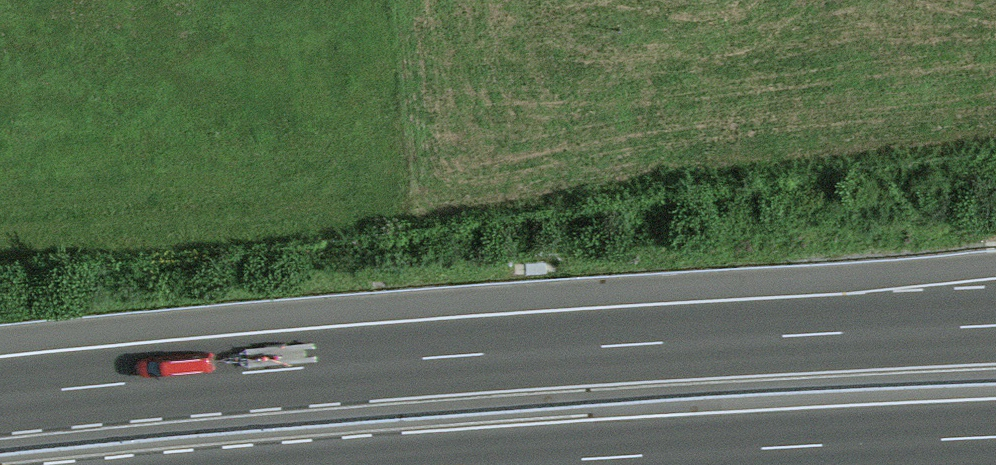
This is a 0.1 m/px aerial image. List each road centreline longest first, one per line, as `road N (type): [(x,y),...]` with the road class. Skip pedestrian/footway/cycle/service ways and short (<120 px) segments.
road 1 (motorway): [(995,325),(621,340),(0,392)]
road 2 (motorway): [(524,464),(995,439)]

